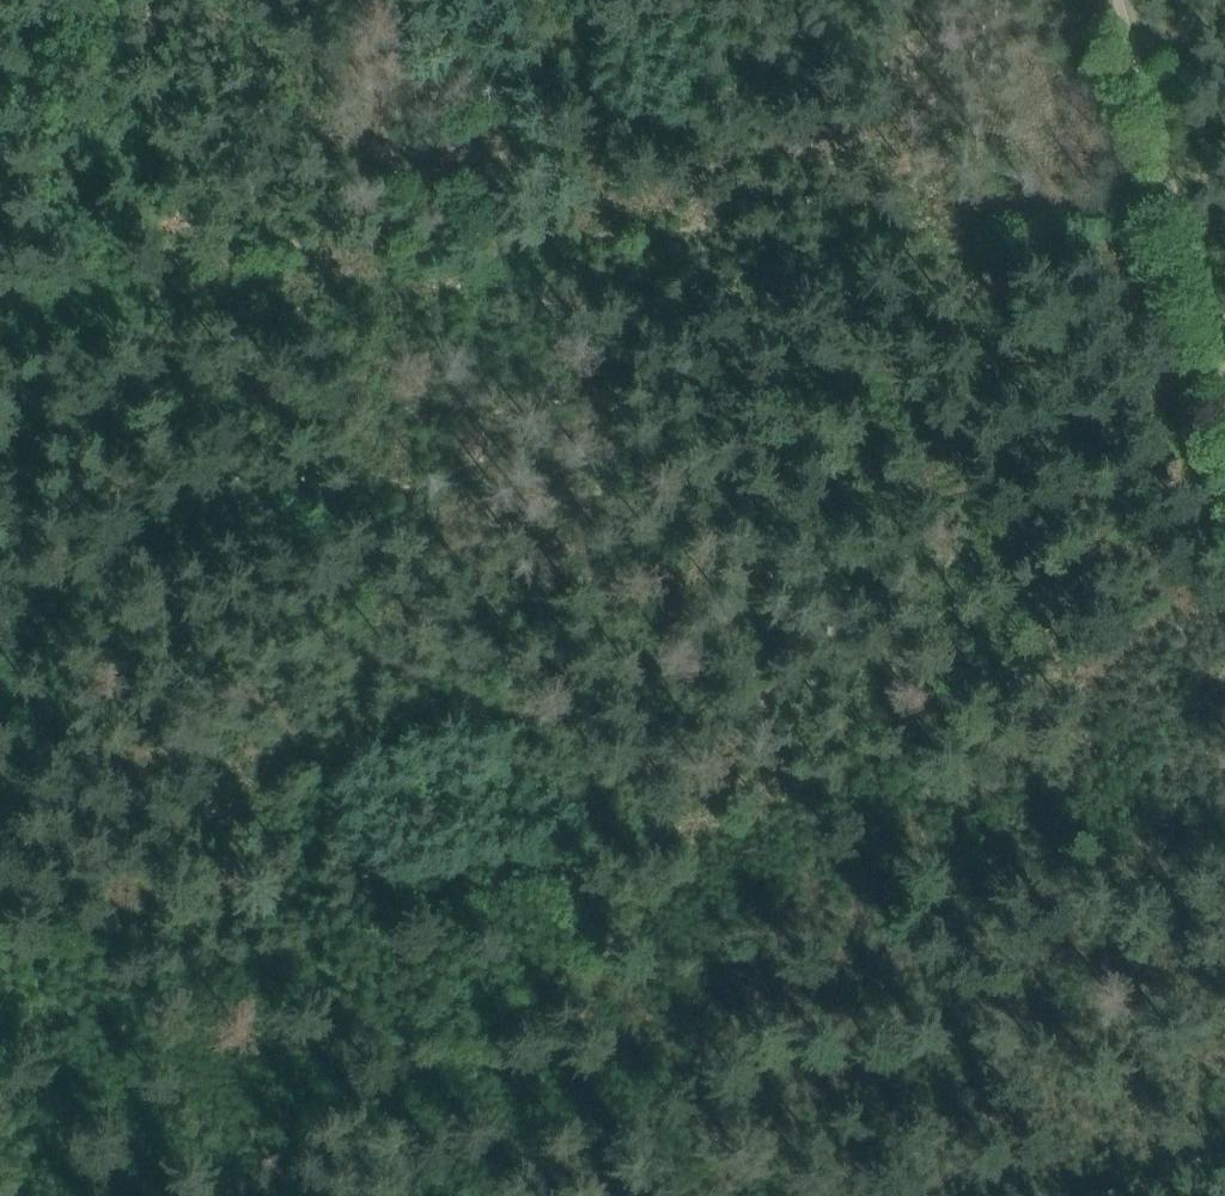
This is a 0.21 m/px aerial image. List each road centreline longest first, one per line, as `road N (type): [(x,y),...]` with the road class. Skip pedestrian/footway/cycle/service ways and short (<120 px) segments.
road 1 (track): [(1224,419),(1110,0)]

